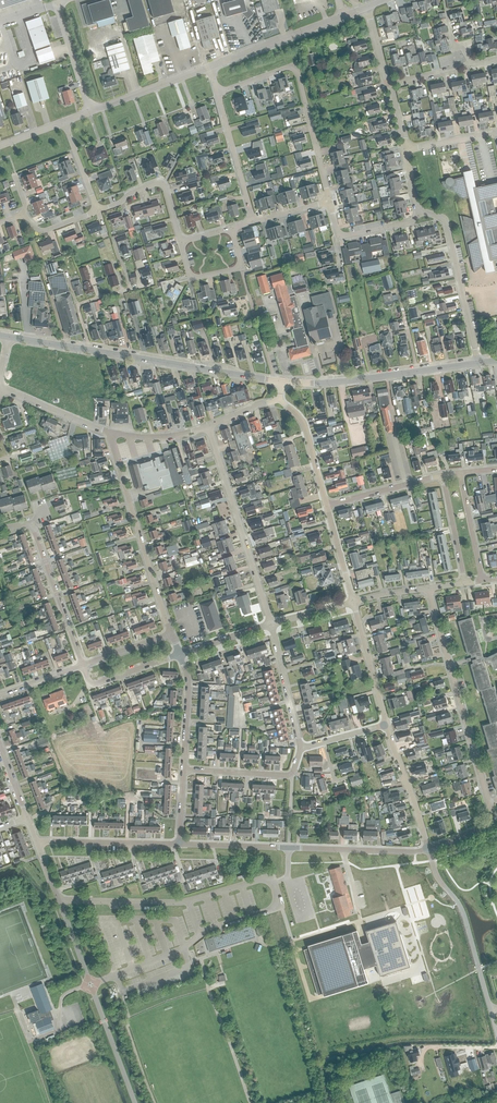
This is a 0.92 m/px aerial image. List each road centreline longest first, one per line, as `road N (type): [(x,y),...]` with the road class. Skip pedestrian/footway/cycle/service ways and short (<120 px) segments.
road 1 (unclassified): [(135,1102),(37,842)]
road 2 (tertiary): [(9,337),(282,382)]
road 3 (unclassified): [(179,844),(429,849)]
road 4 (residential): [(495,823),(428,588)]
road 5 (residential): [(218,93),(295,70),(331,202)]
road 6 (residential): [(272,625),(209,426)]
road 7 (residential): [(171,633),(113,433)]
road 8 (tertiary): [(282,382),(478,363)]
road 9 (track): [(480,1008),(482,1039),(407,1038),(320,1053)]
road 10 (residential): [(83,665),(31,524),(0,527)]
road 11 (residential): [(478,363),(446,221),(420,212)]
road 12 (unclassified): [(491,1009),(462,910),(429,849)]
road 13 (track): [(0,879),(20,872),(46,902),(74,974),(52,977)]
road 14 (unclassified): [(37,842),(179,844)]
road 15 (unclassified): [(210,66),(342,16)]
road 16 (residential): [(183,770),(288,775),(301,748)]
road 17 (residential): [(253,221),(218,93)]
road 18 (unclassified): [(429,849),(387,724)]
road 19 (residential): [(232,228),(242,268),(191,279),(181,242)]
road 20 (track): [(99,981),(145,1102)]
road 21 (residential): [(181,242),(160,184),(98,211)]
road 22 (unclassified): [(91,112),(210,66)]
road 23 (unclassified): [(387,724),(353,602)]
road 24 (residential): [(301,748),(272,625)]
road 25 (residential): [(331,202),(339,238),(410,222),(420,212)]
road 26 (unclassified): [(91,112),(56,4),(65,0)]

